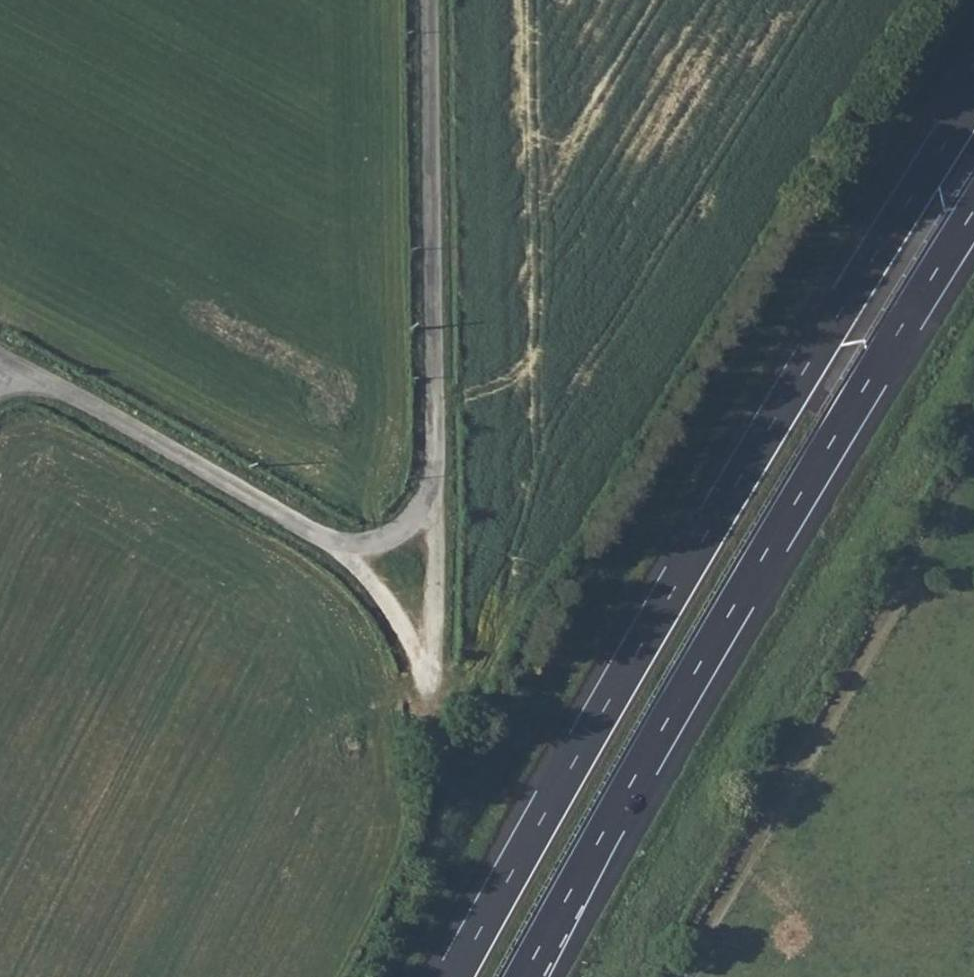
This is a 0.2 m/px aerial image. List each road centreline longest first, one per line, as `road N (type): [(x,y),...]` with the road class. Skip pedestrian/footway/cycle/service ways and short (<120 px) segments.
road 1 (motorway): [(973,101),(718,516),(456,976)]
road 2 (motorway): [(524,976),(691,680),(973,212)]
road 3 (unclassified): [(426,470),(428,0)]
road 4 (unclassified): [(336,548),(381,596),(427,685),(434,587),(426,470)]
road 5 (unclassified): [(0,370),(336,548)]
road 6 (unclassified): [(336,548),(364,546),(414,519),(426,470)]

